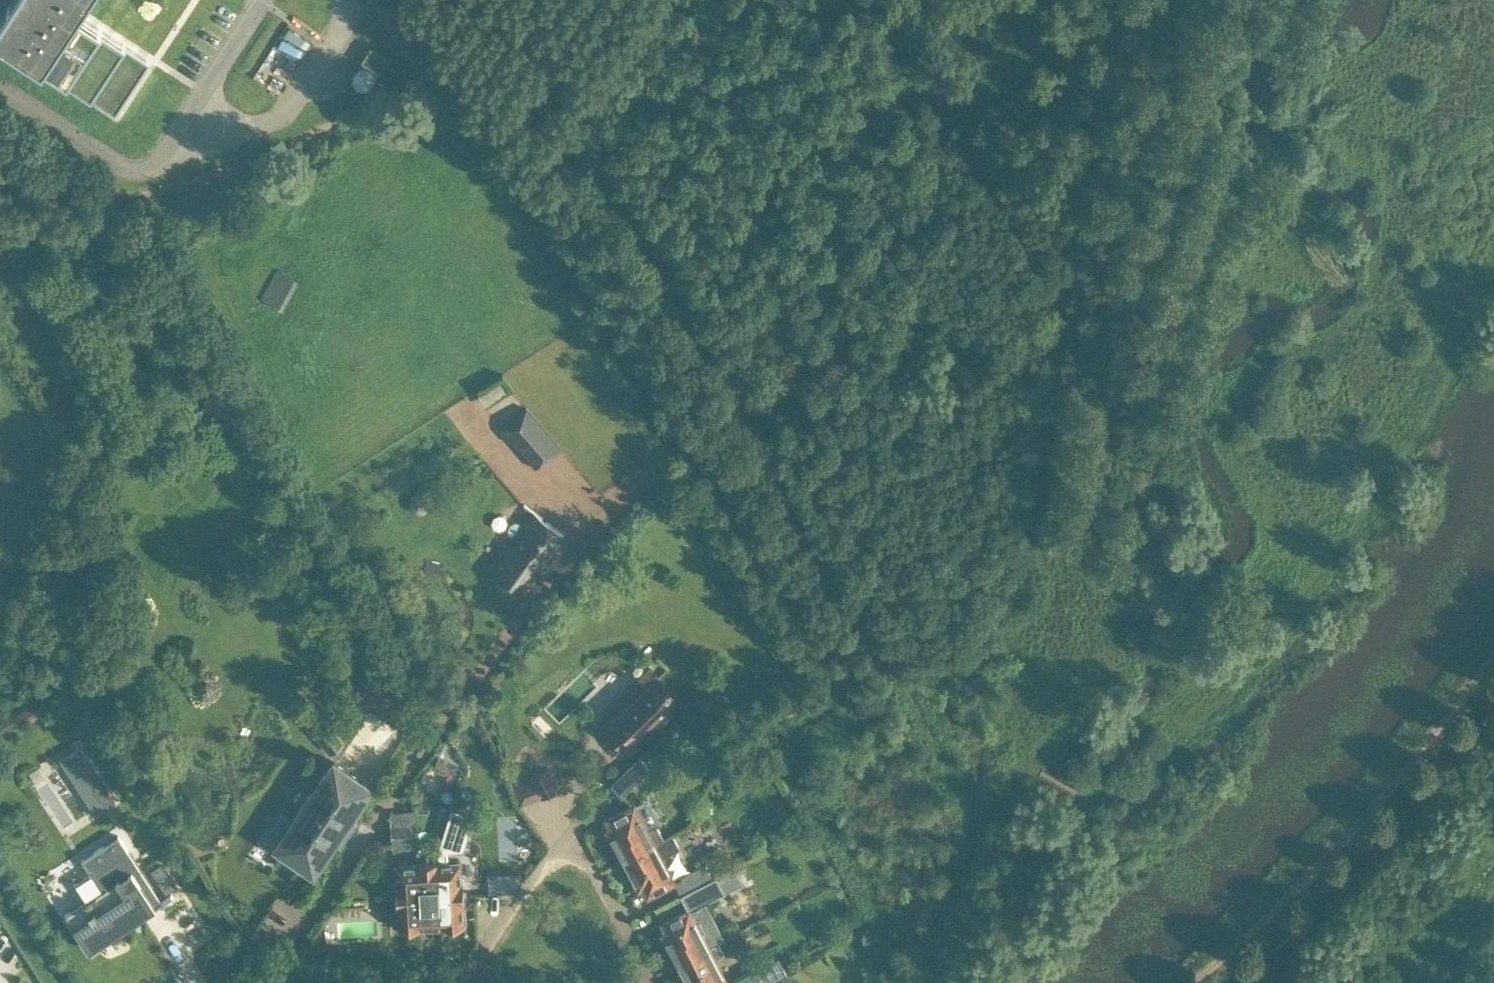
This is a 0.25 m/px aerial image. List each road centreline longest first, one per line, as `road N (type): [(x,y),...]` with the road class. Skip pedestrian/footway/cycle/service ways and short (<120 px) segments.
road 1 (residential): [(465,982),(501,916),(573,834),(654,982)]
road 2 (track): [(1014,796),(978,830),(961,865),(942,982)]

